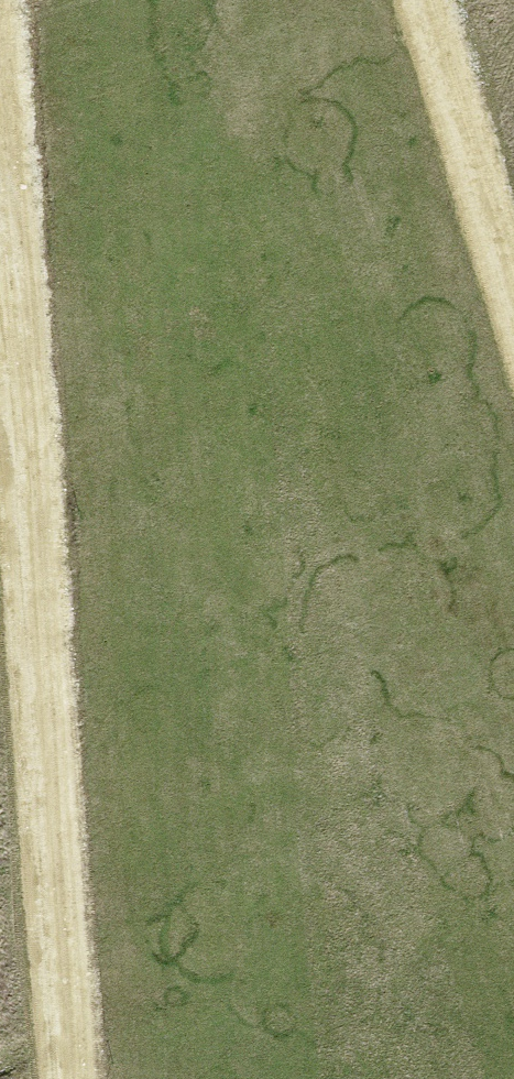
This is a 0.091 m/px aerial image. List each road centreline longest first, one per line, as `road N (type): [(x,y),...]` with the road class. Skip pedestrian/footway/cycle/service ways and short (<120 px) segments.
road 1 (track): [(55,890),(0,92)]
road 2 (track): [(513,283),(427,0)]
road 3 (track): [(55,890),(70,1078)]

